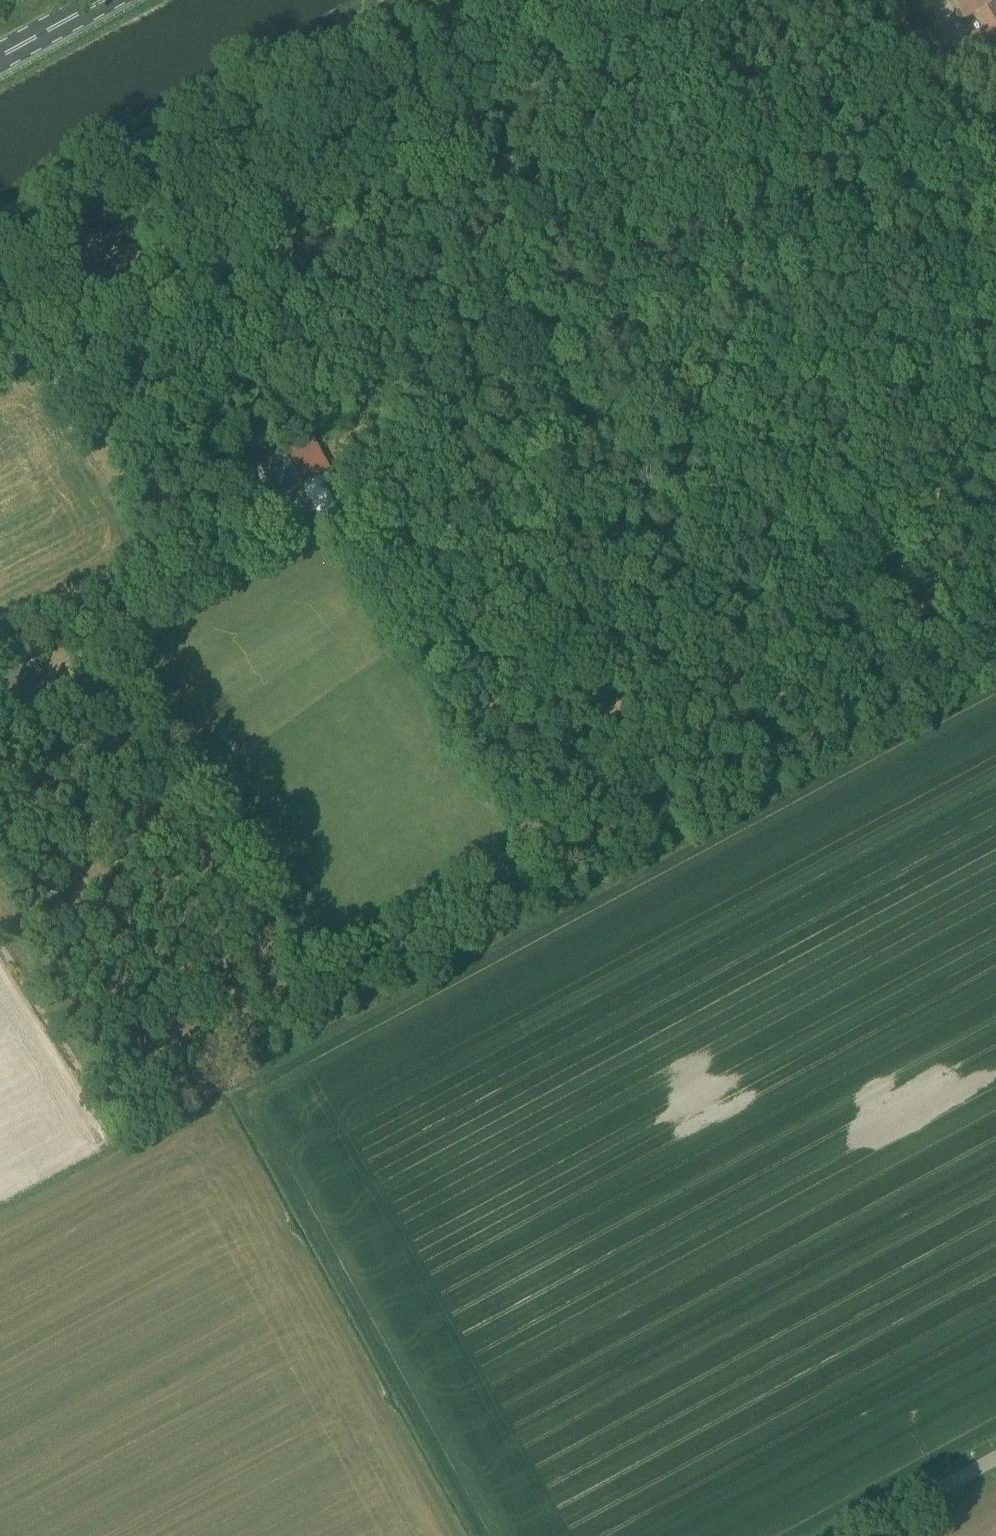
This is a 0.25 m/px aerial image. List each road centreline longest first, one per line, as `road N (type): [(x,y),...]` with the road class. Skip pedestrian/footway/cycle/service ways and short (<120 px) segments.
road 1 (unclassified): [(0,212),(367,0)]
road 2 (unclassified): [(843,1535),(995,1453)]

